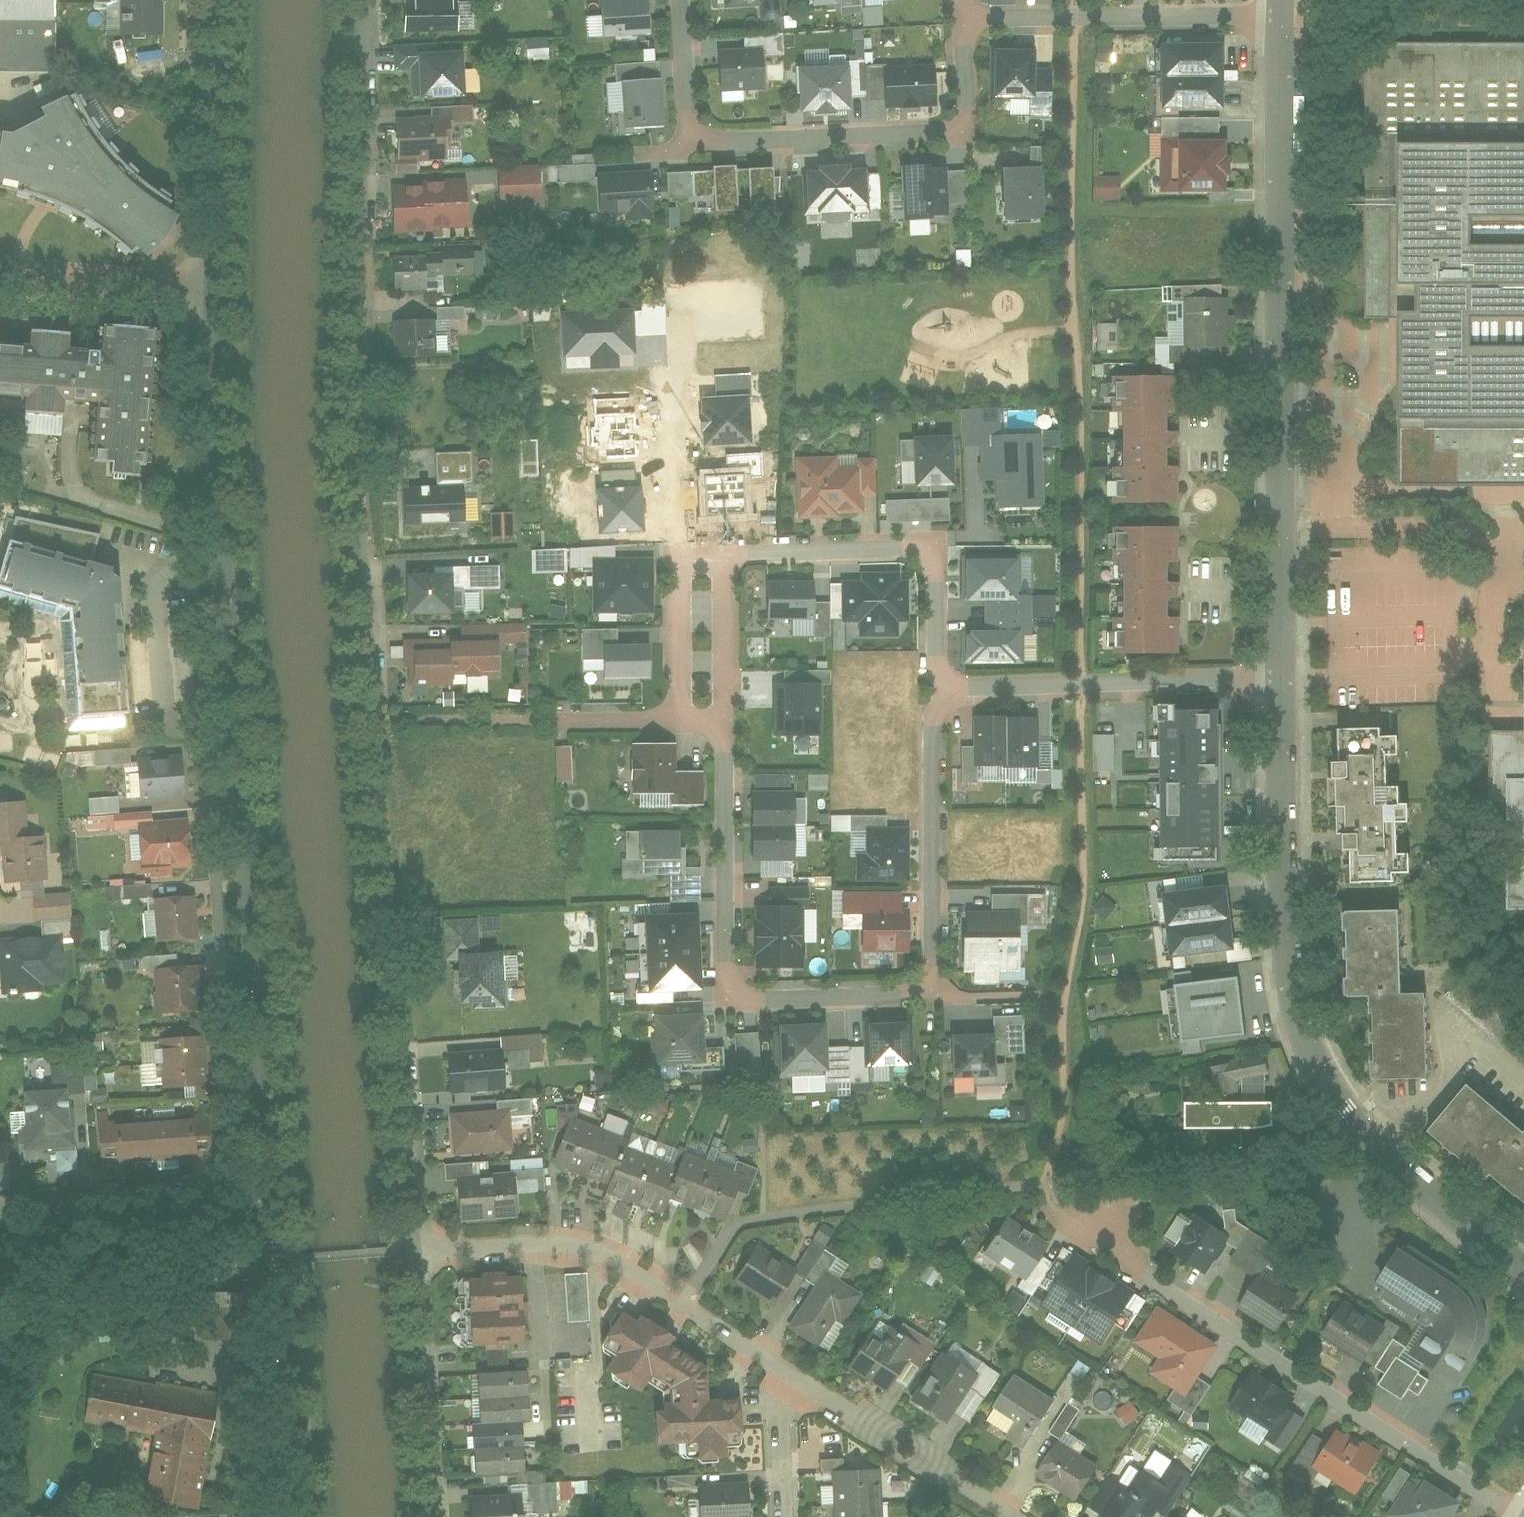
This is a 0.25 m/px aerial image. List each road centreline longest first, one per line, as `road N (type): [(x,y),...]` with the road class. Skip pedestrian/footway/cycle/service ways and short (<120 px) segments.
road 1 (residential): [(359,0),(358,325),(388,811),(431,1239)]
road 2 (residential): [(206,293),(265,1192)]
road 3 (residential): [(730,717),(731,976),(754,1001),(918,994),(938,975),(938,719),(954,688)]
road 4 (residential): [(1523,1260),(1377,1149),(1313,1055),(1286,945),(1284,679)]
road 5 (residential): [(1284,679),(1284,18)]
road 6 (residential): [(1523,1515),(1133,1265),(1102,1234)]
road 7 (residential): [(683,0),(689,128),(711,143),(944,133),(969,109)]
road 8 (residential): [(431,1239),(572,1238),(603,1249),(799,1380)]
road 9 (residential): [(954,688),(939,668),(939,568),(908,550),(730,557)]
road 10 (residential): [(1284,679),(954,688)]
road 11 (residential): [(265,1192),(294,1516)]
road 12 (residential): [(1284,18),(961,16)]
road 13 (residential): [(209,0),(206,293)]
road 14 (residential): [(431,1239),(447,1516)]
road 15 (residential): [(265,1192),(0,1195)]
road 16 (residential): [(799,1380),(1022,1516)]
road 17 (residential): [(0,271),(206,293)]
road 18 (residential): [(676,560),(666,372)]
road 19 (residential): [(730,557),(730,717)]
road 20 (residential): [(677,718),(676,560)]
road 21 (residential): [(787,1516),(783,1434),(799,1380)]

